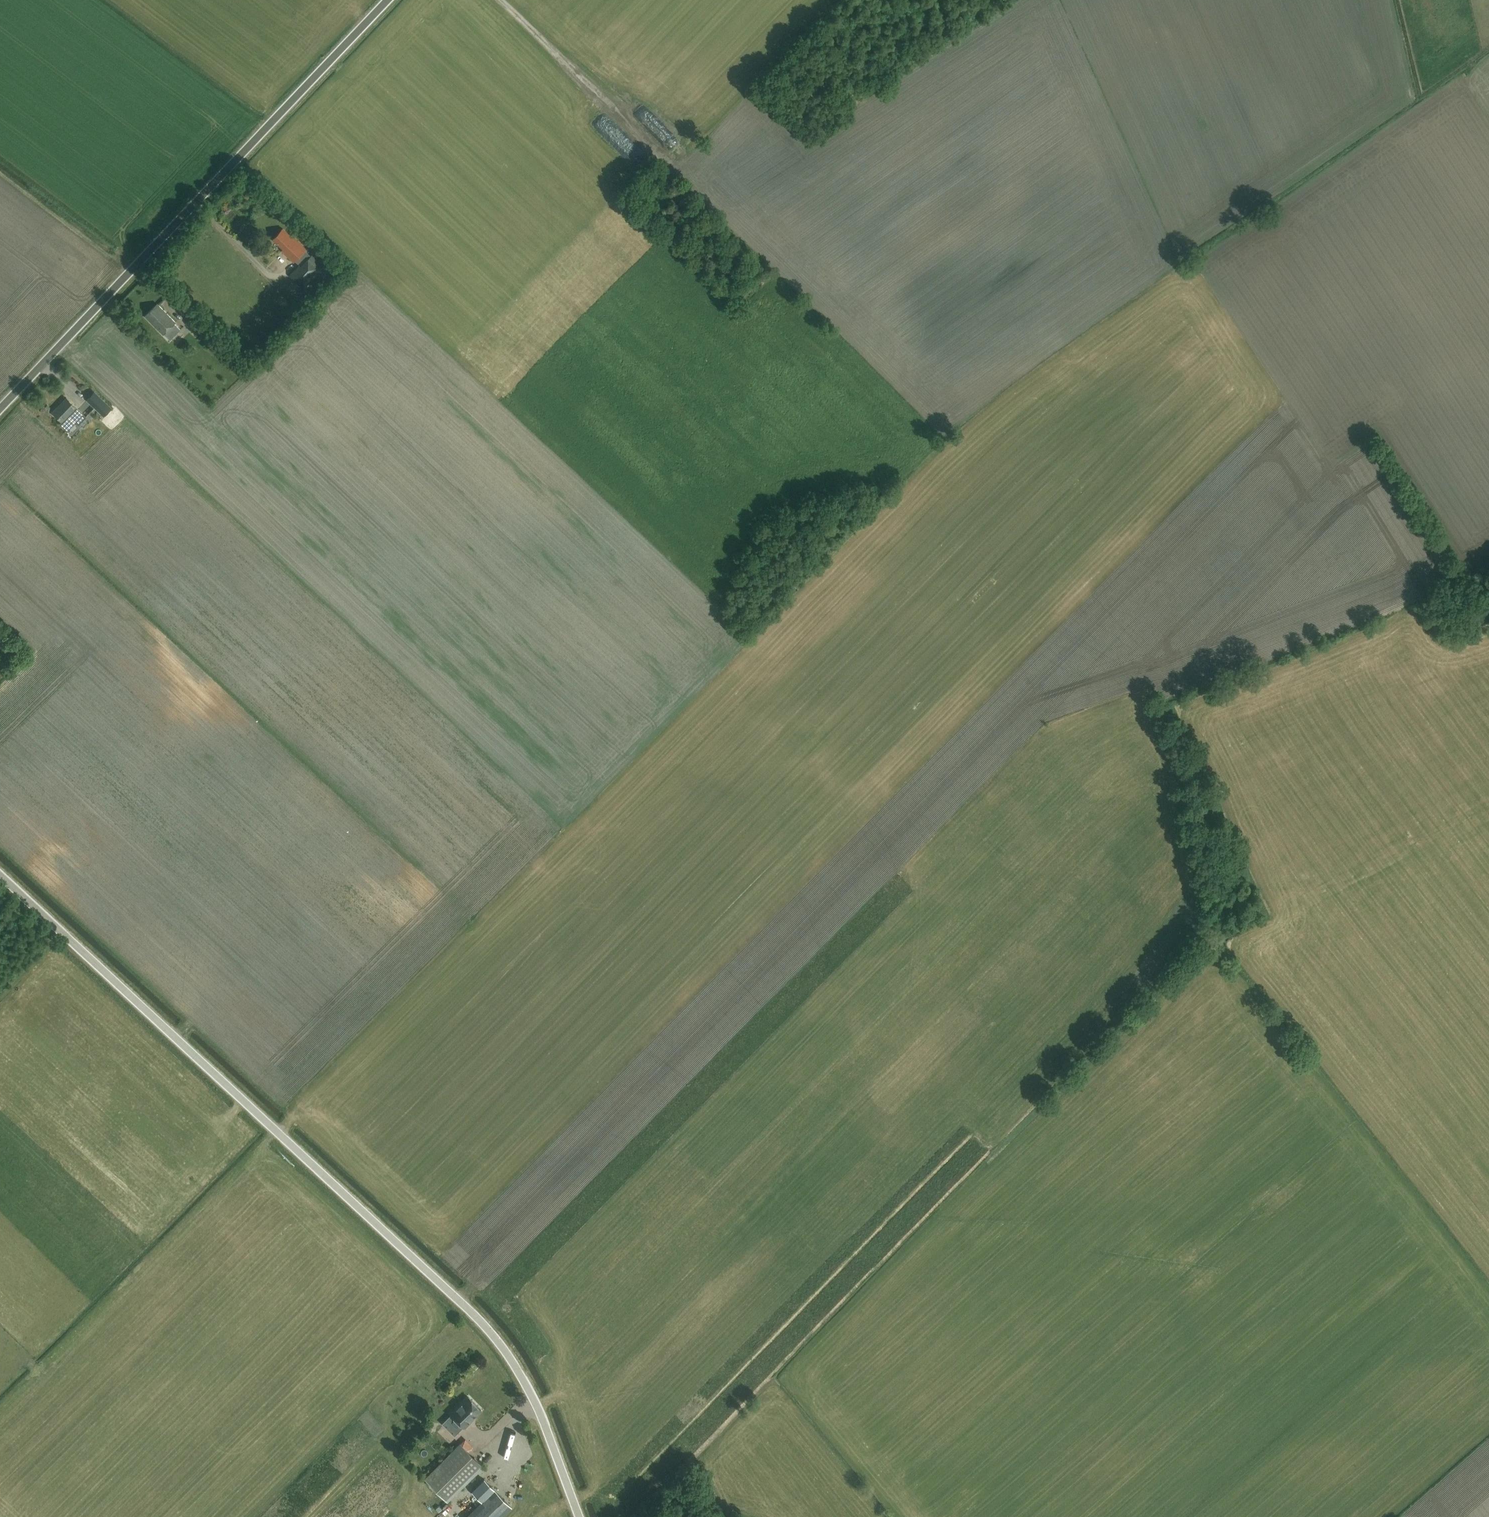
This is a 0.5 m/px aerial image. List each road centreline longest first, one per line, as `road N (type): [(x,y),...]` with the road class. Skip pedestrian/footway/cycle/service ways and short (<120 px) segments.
road 1 (unclassified): [(584,1516),(521,1371),(483,1318),(0,874)]
road 2 (unclassified): [(0,407),(387,0)]

